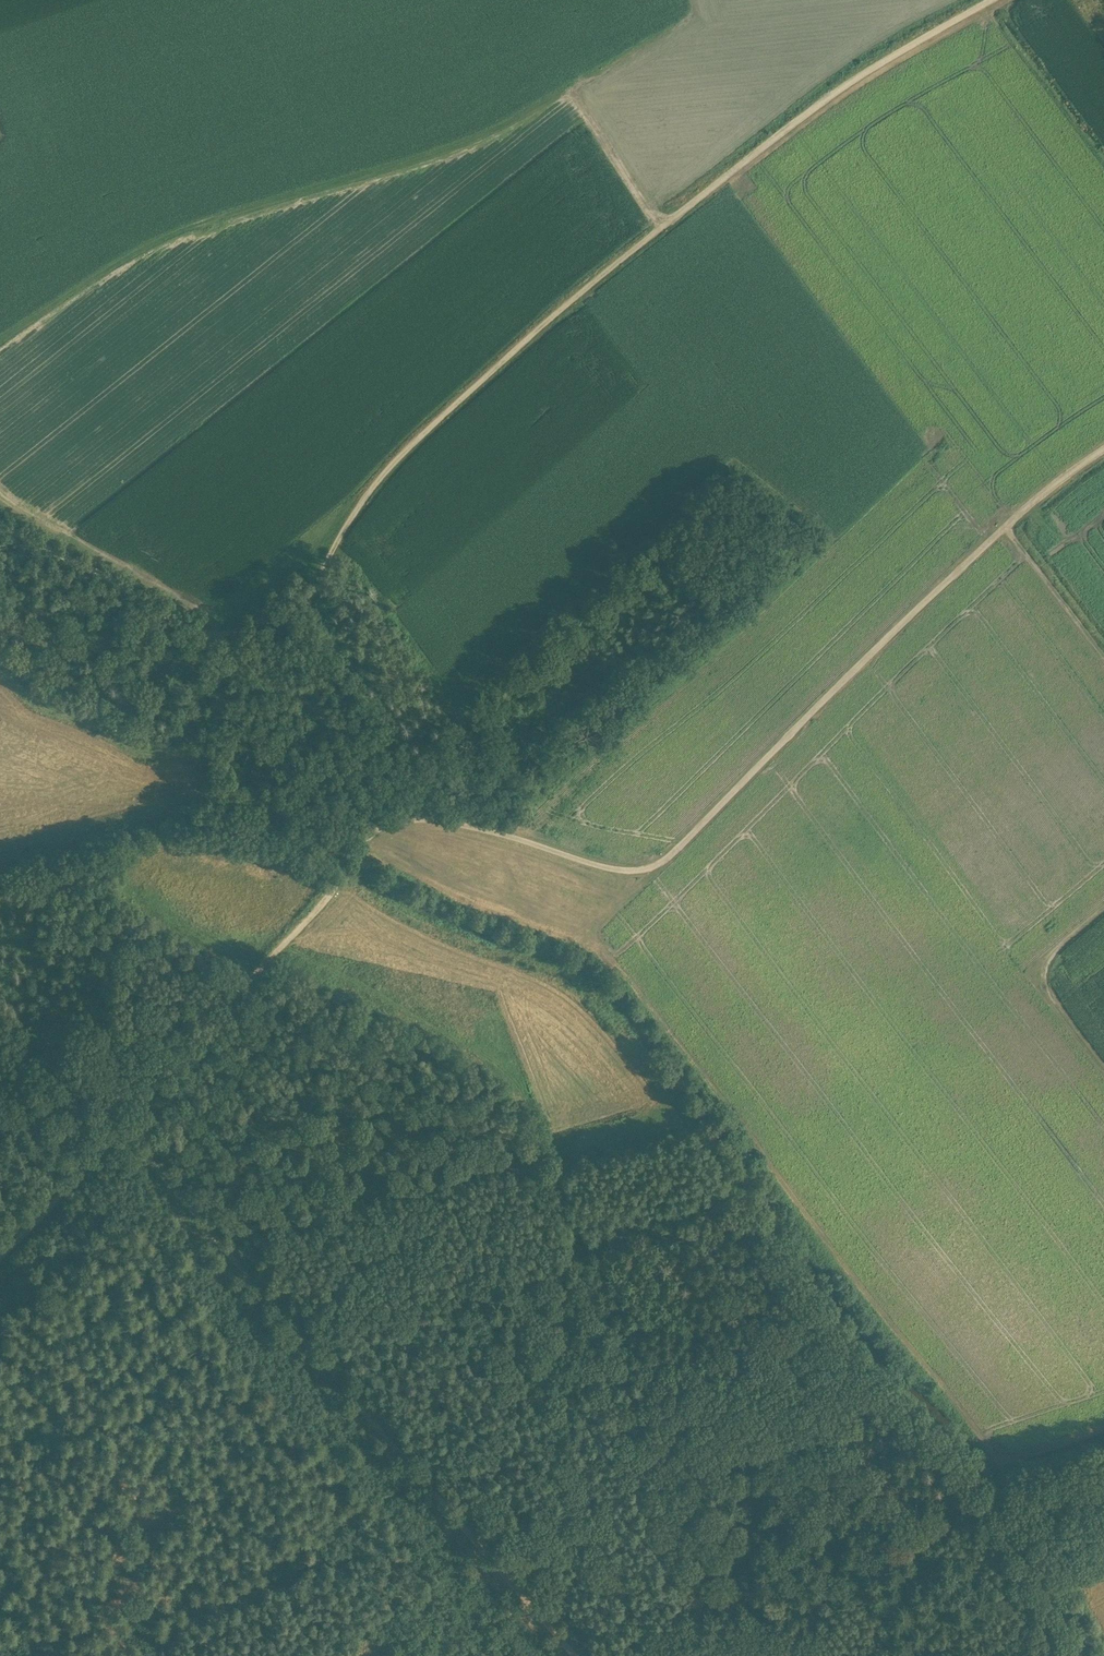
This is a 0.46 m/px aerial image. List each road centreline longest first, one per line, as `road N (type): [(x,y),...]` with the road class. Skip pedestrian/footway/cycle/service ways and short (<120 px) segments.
road 1 (track): [(321,711),(302,634),(304,607),(362,500),(416,437),(754,153),(876,64),(990,0)]
road 2 (track): [(407,819),(458,821),(626,872),(660,867),(1006,526),(1103,447)]
road 3 (track): [(577,1655),(119,1129)]
road 4 (track): [(360,847),(278,800),(243,799),(146,810),(0,857)]
road 5 (track): [(119,1129),(325,899),(360,847)]
road 6 (track): [(0,521),(215,637),(304,607)]
road 7 (track): [(420,1476),(393,1491),(222,1499),(159,1520)]
road 8 (track): [(407,819),(408,801),(469,716),(542,714),(581,679)]
road 9 (track): [(1103,911),(1052,956),(1046,976),(1053,998),(1103,1066)]
road 10 (track): [(0,1256),(119,1129)]
road 11 (track): [(1006,526),(1103,656)]
road 12 (track): [(372,832),(321,711)]
road 13 (track): [(321,711),(215,637)]

